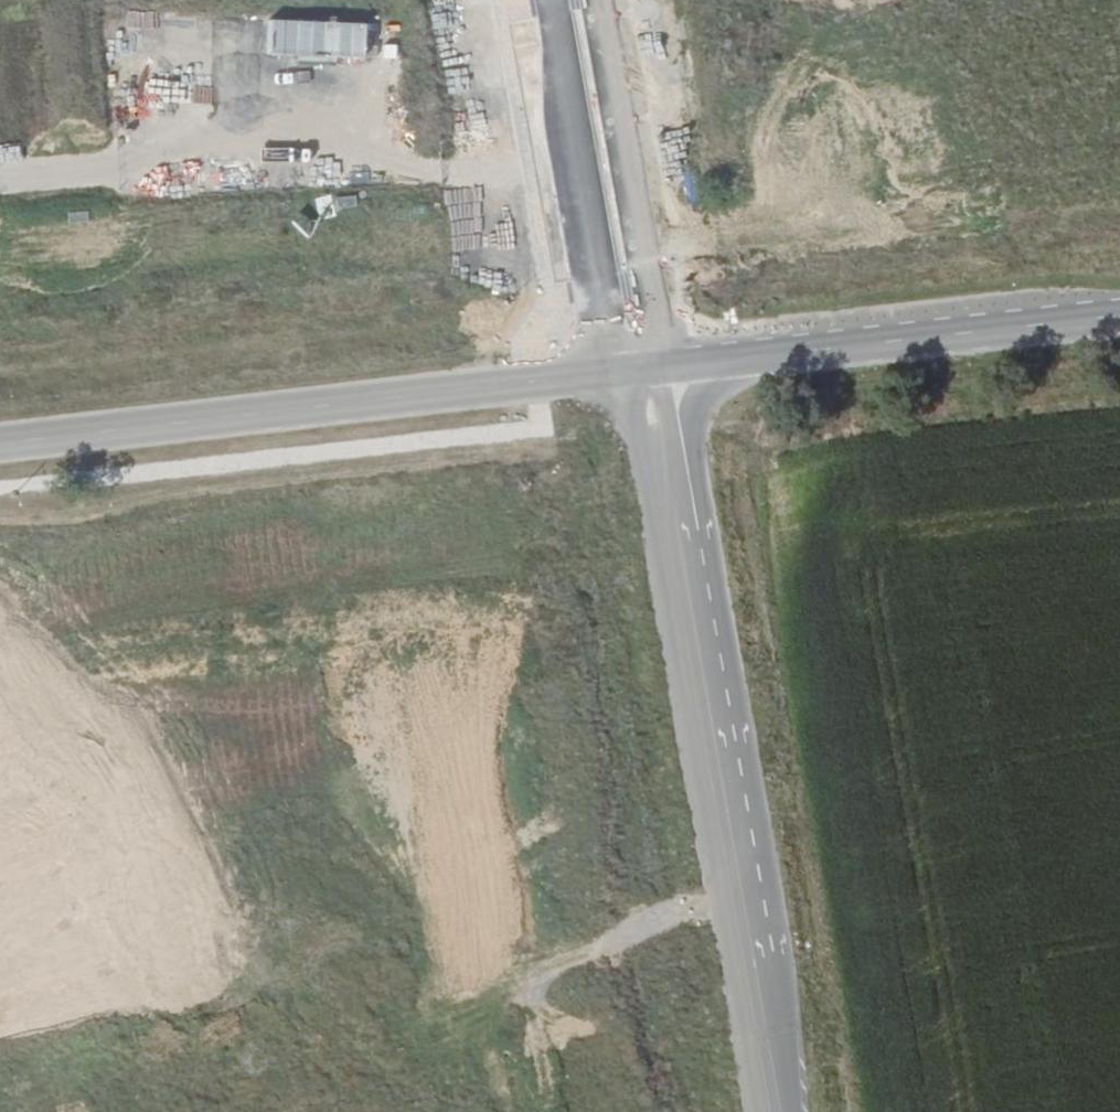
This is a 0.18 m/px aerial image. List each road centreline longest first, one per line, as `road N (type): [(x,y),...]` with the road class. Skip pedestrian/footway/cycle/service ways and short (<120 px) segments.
road 1 (unclassified): [(777,1111),(657,366)]
road 2 (secondary): [(657,366),(0,440)]
road 3 (secondary): [(1119,313),(657,366)]
road 4 (tertiary): [(552,0),(608,320),(657,366)]
road 5 (tertiary): [(657,366),(603,0)]

